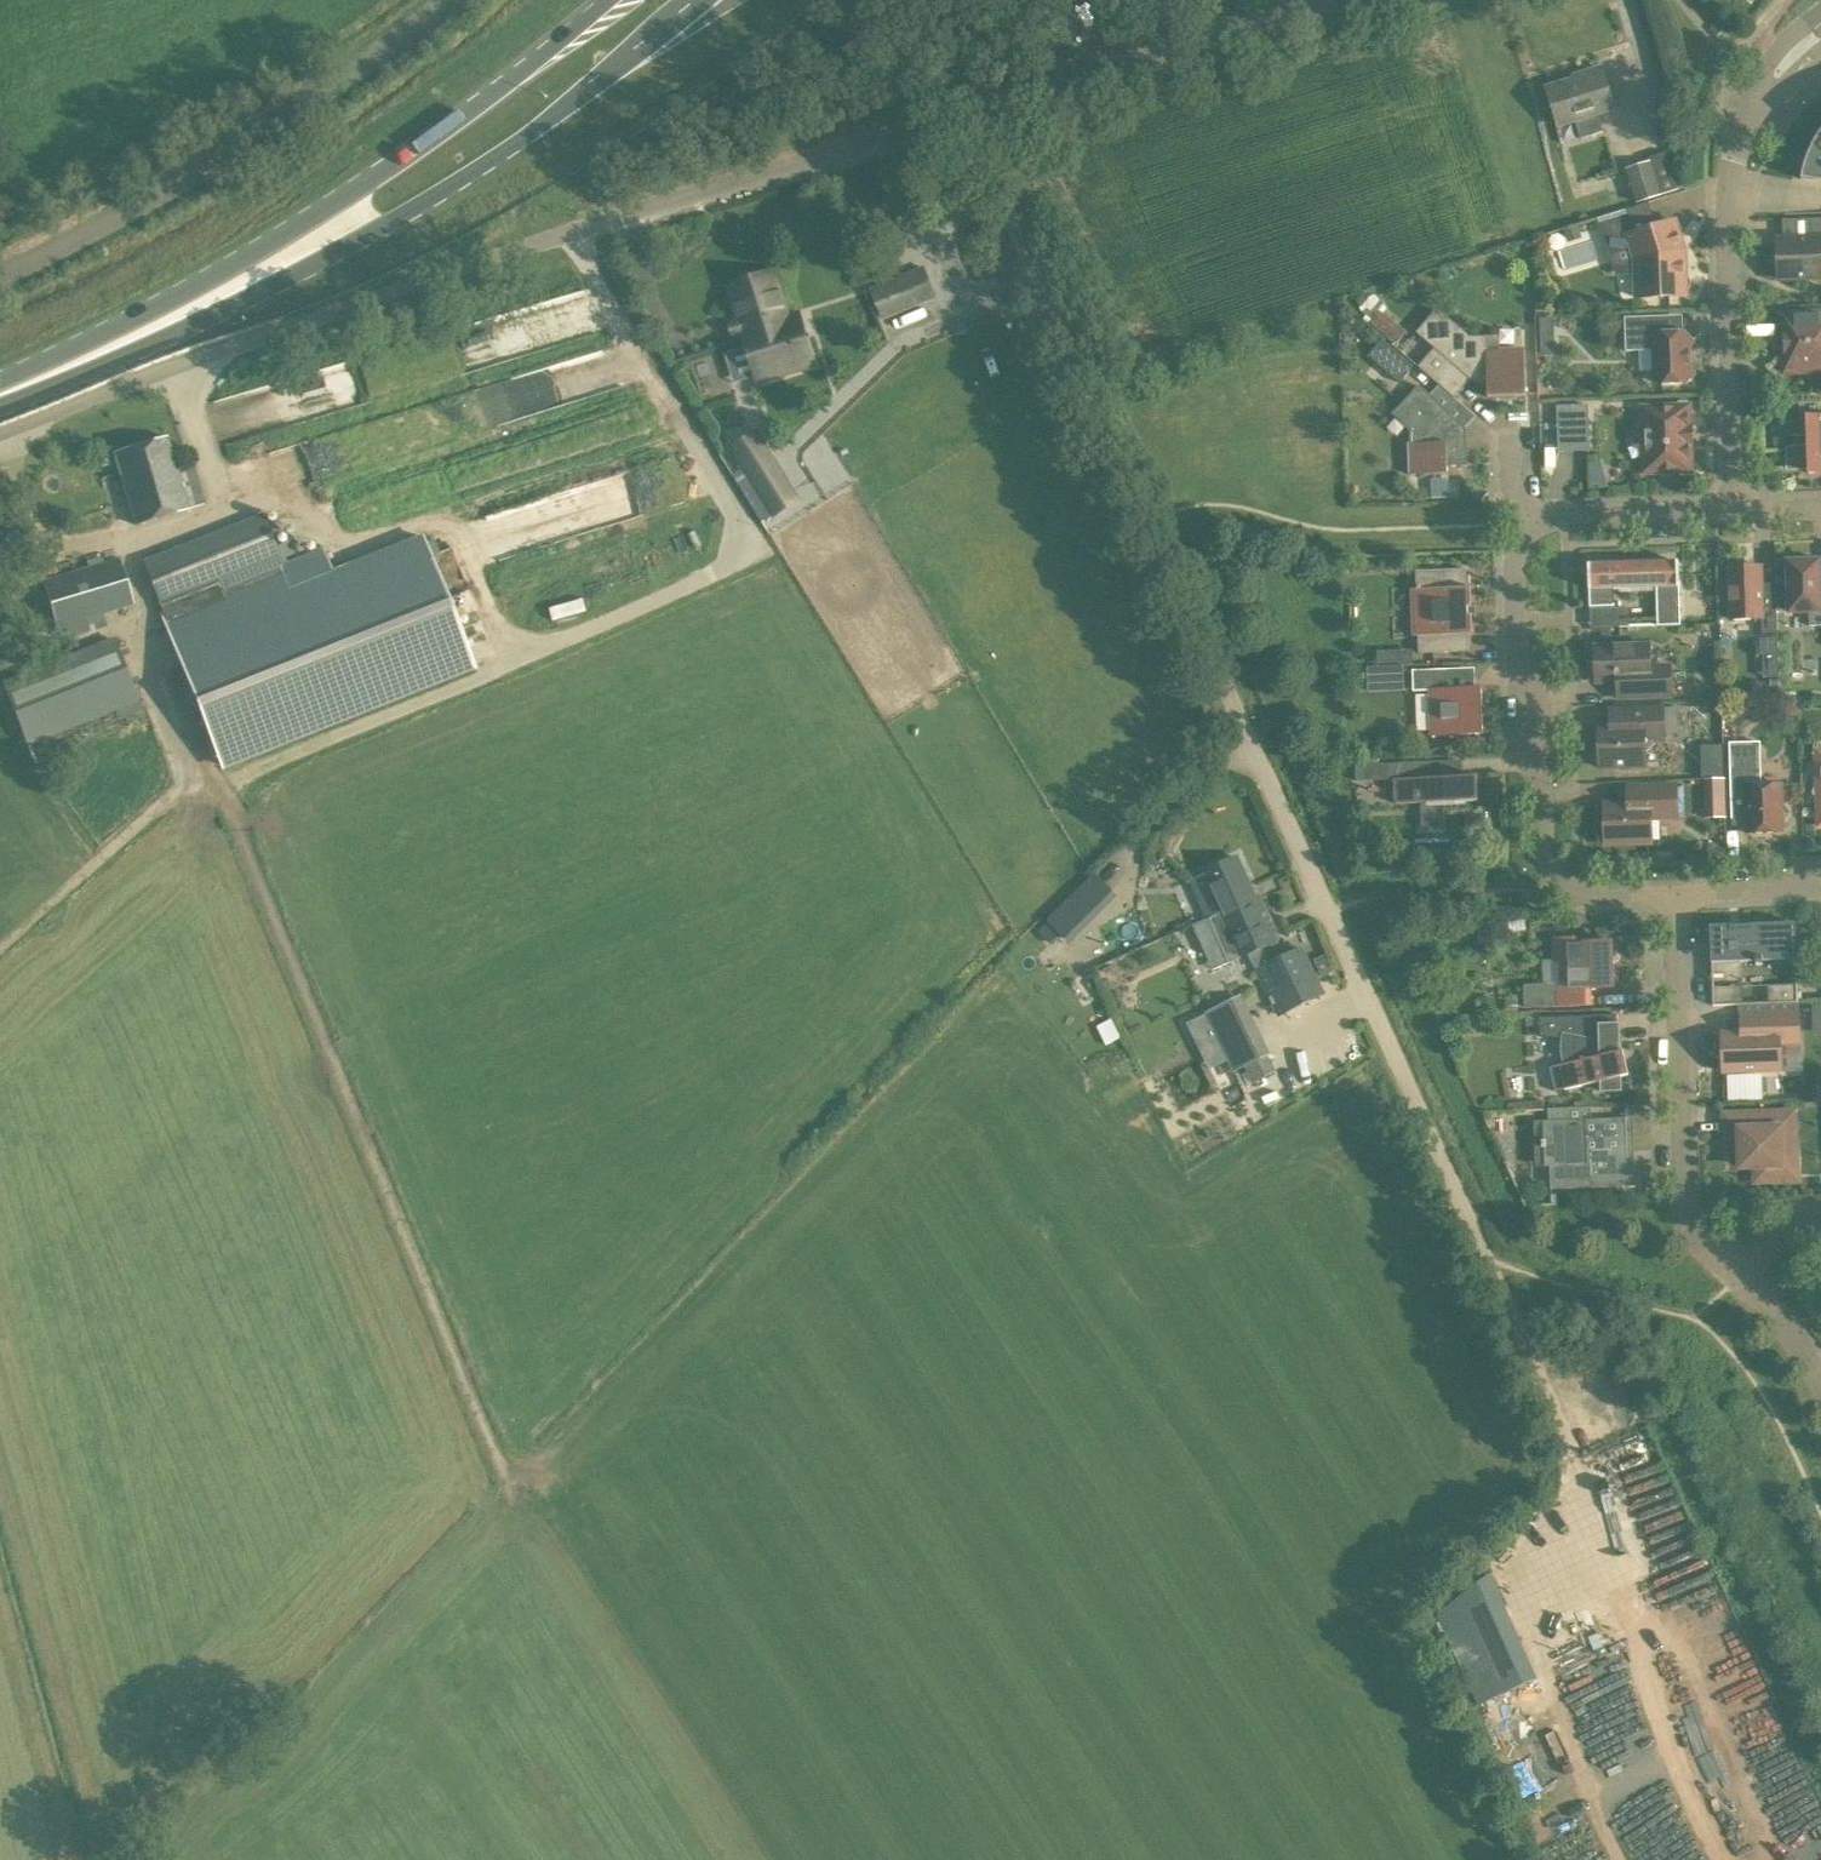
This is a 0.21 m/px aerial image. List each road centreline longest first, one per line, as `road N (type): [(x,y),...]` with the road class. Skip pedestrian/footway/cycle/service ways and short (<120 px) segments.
road 1 (unclassified): [(963,112),(1333,912),(1565,1446)]
road 2 (unclassified): [(0,433),(569,227),(963,112)]
road 3 (primary): [(0,407),(76,380),(250,297),(402,213),(493,159),(693,0)]
road 4 (primary): [(608,0),(396,162),(247,260),(0,381)]
road 5 (unclassified): [(0,275),(50,254),(446,0)]
road 6 (residential): [(1729,509),(1725,201),(1762,96),(1820,32)]
road 7 (residential): [(1676,900),(1582,901),(1551,882),(1543,866),(1535,696),(1522,663),(1516,561),(1534,524)]
road 8 (residential): [(1743,1277),(1691,1230),(1676,900)]
road 9 (unclassified): [(963,112),(1329,0)]
road 10 (residential): [(1534,524),(1559,515),(1729,509)]
road 11 (residential): [(1820,892),(1676,900)]
road 12 (residential): [(1820,1385),(1743,1277)]

